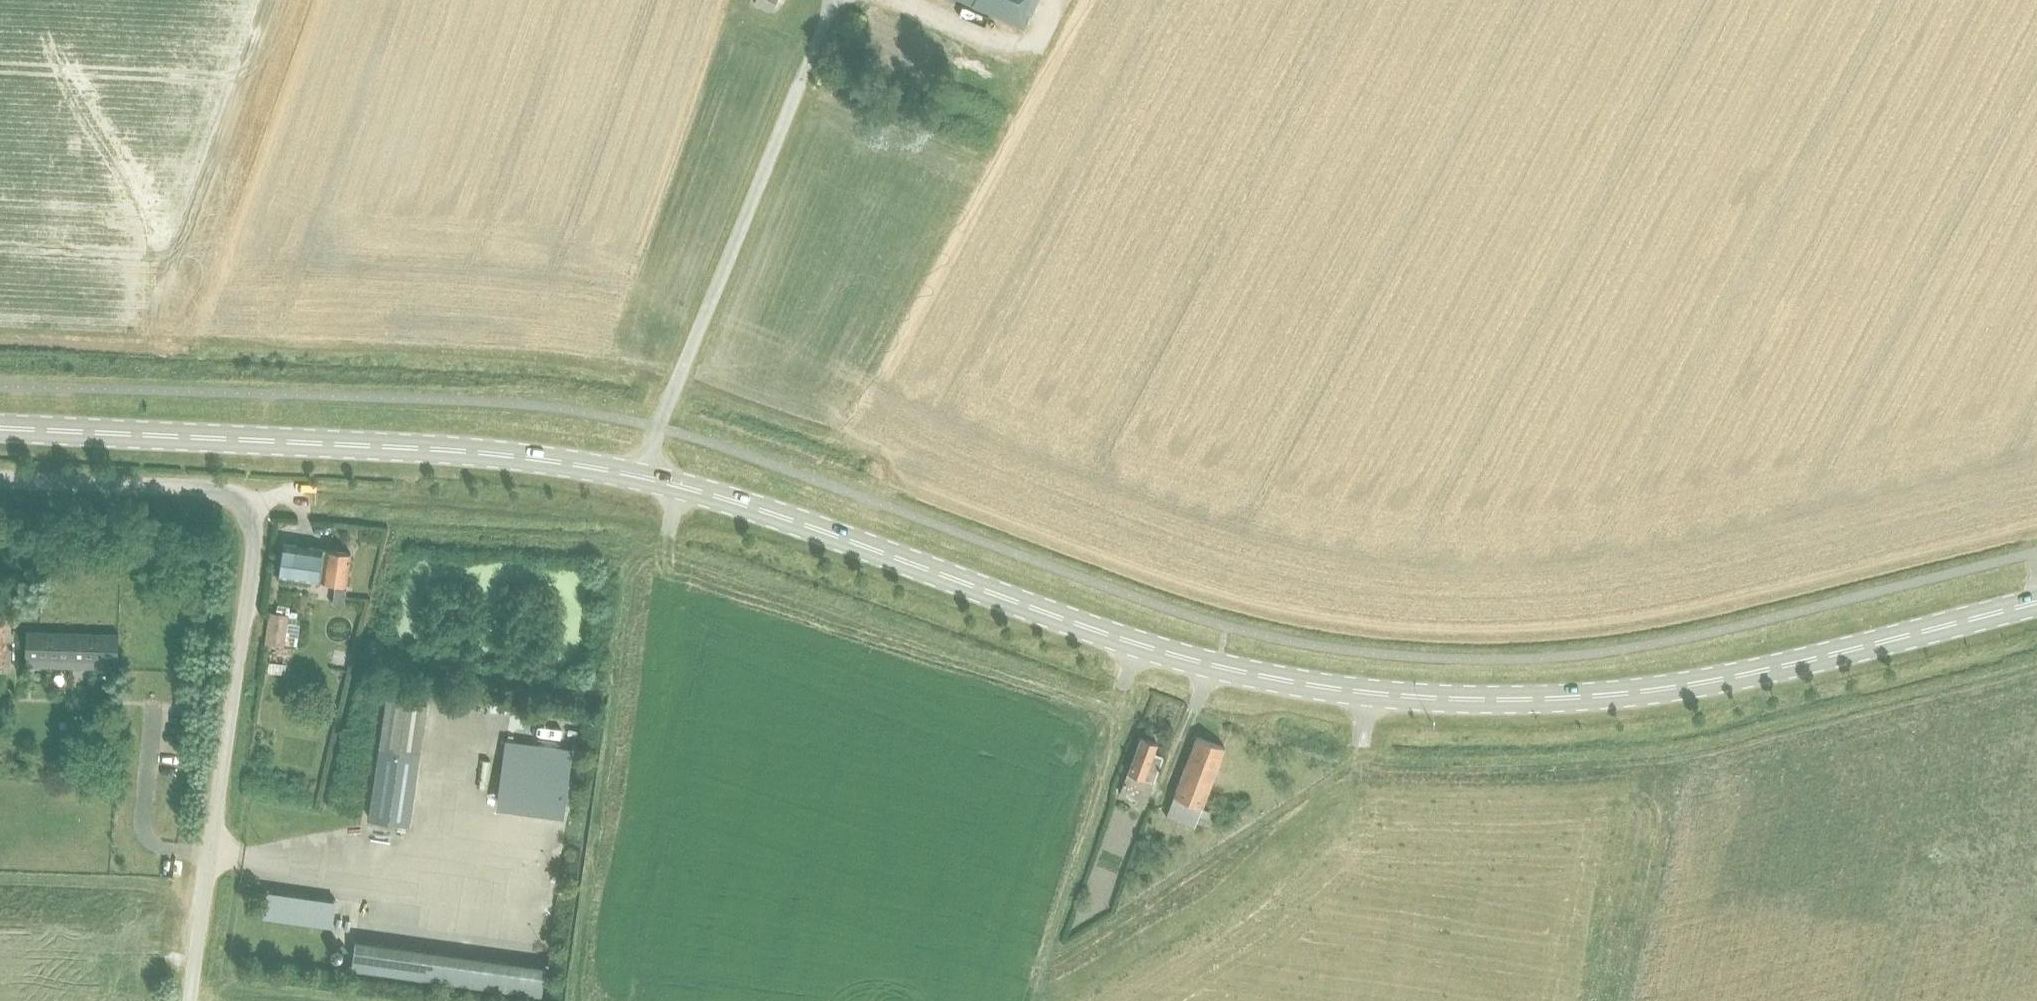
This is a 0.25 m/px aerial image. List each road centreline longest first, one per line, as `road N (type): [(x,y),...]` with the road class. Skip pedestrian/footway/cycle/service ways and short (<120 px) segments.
road 1 (secondary): [(2036,604),(1776,670),(1642,694),(1517,701),(1350,694),(1152,654),(826,534),(642,478)]
road 2 (secondary): [(642,478),(478,455),(0,428)]
road 3 (unclassified): [(191,1000),(229,758),(252,504)]
road 4 (unclassified): [(252,504),(218,489),(0,480)]

